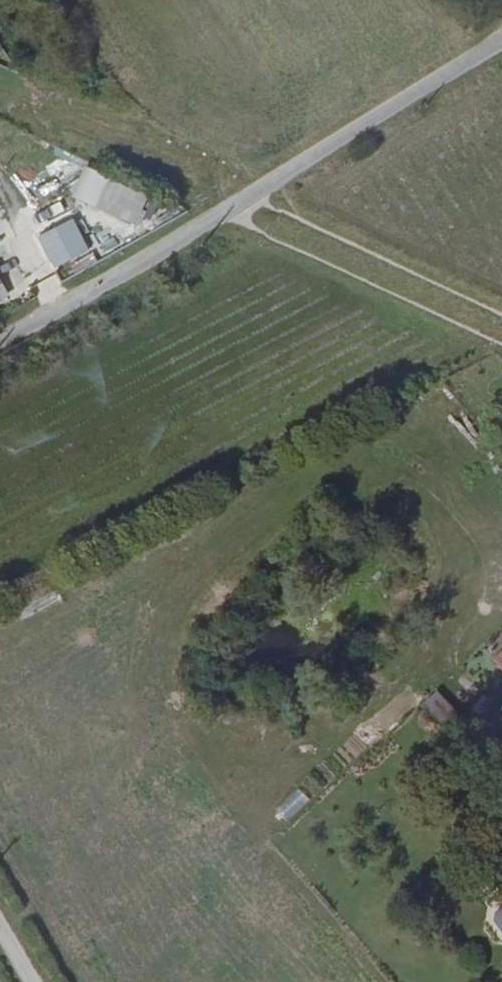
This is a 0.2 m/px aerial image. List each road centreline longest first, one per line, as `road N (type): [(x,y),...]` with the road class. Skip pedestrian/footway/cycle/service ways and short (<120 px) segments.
road 1 (unclassified): [(501,42),(0,334)]

